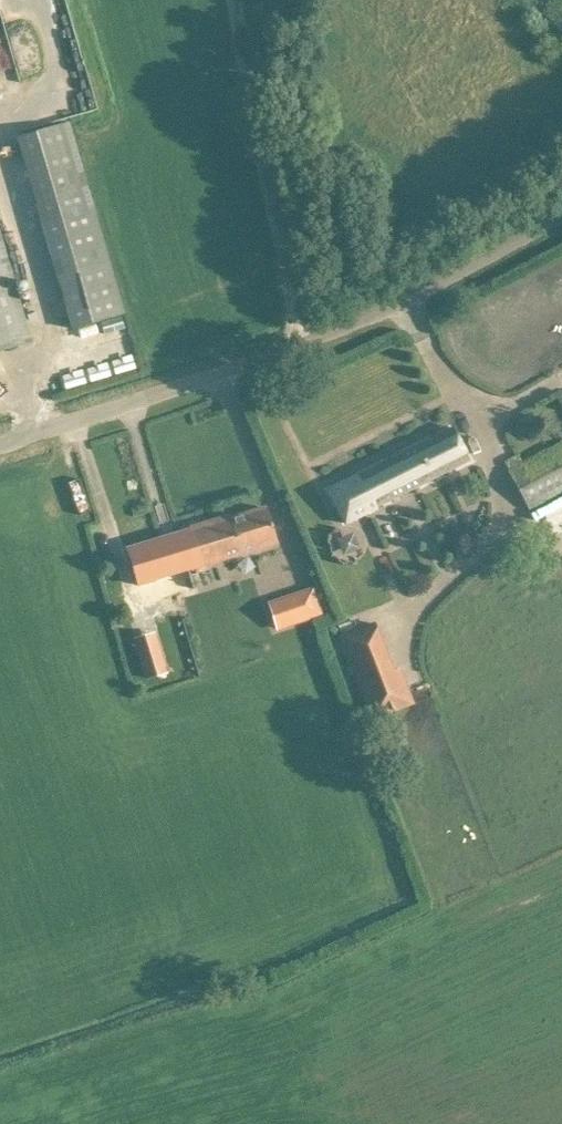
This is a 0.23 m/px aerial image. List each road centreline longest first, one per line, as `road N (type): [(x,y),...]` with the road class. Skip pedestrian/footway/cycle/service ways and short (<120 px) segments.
road 1 (unclassified): [(0,443),(332,331),(561,213)]

